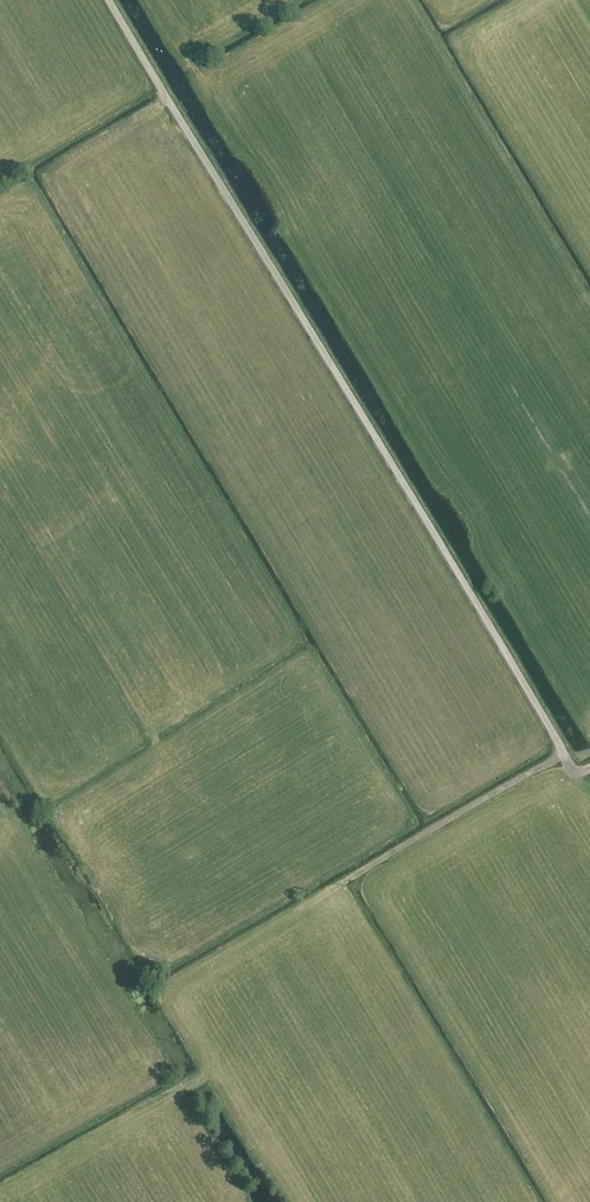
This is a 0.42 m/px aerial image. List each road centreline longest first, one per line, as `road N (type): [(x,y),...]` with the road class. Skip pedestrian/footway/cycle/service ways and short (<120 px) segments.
road 1 (track): [(109,0),(562,753),(317,899)]

